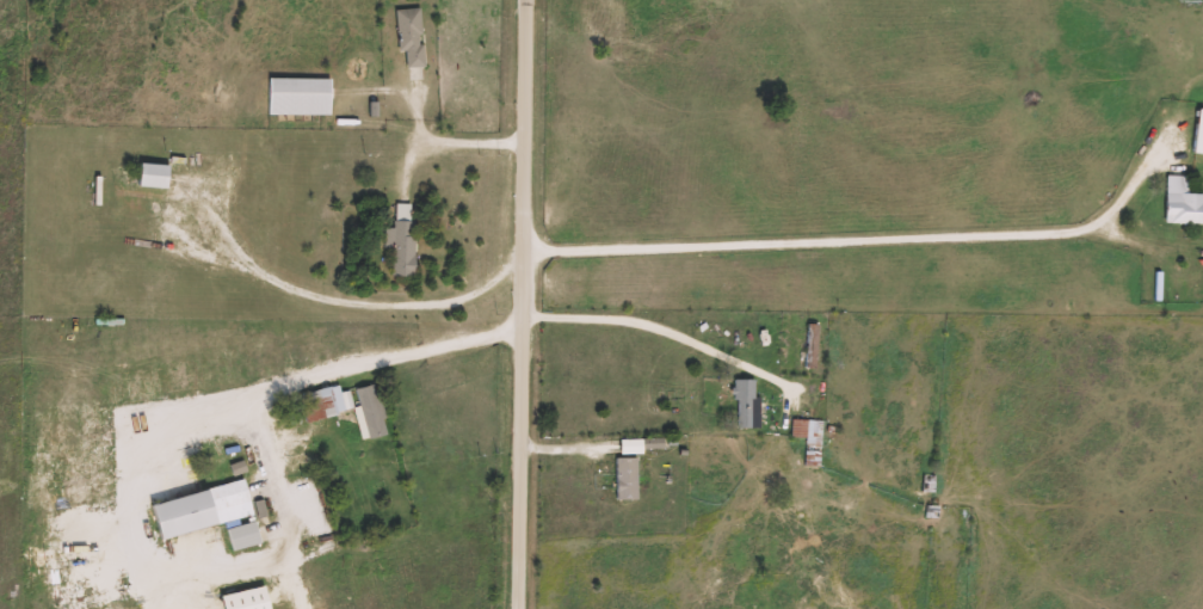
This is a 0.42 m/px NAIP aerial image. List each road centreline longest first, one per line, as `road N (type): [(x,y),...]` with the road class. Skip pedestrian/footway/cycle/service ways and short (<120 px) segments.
road 1 (residential): [(526,608),(535,0)]
road 2 (residential): [(531,254),(1115,230)]
road 3 (residential): [(216,407),(529,326)]

